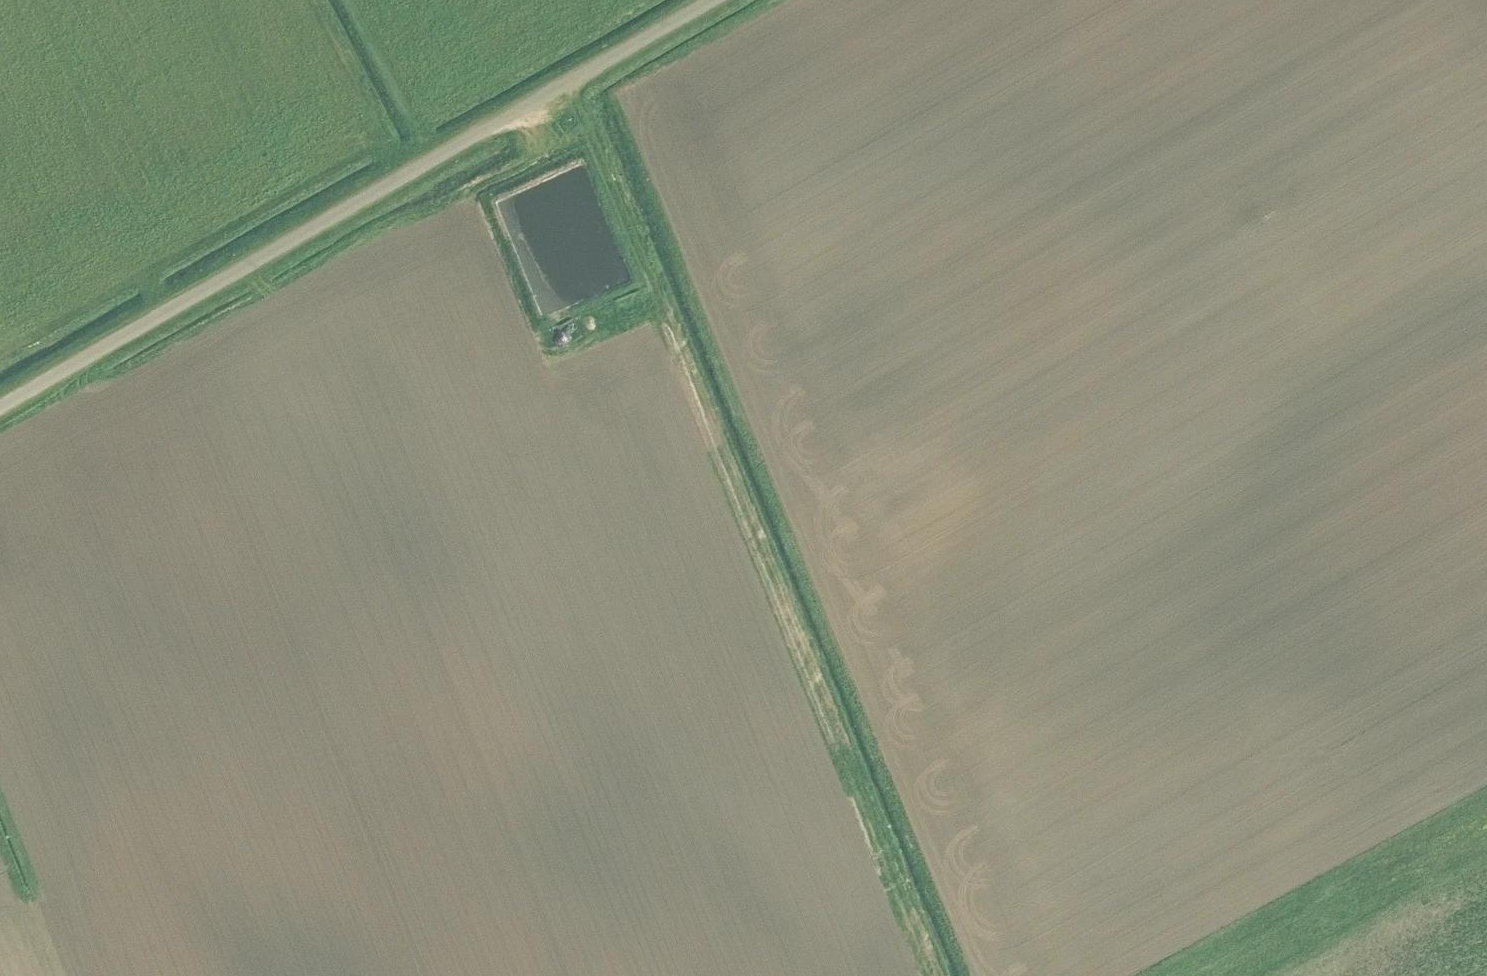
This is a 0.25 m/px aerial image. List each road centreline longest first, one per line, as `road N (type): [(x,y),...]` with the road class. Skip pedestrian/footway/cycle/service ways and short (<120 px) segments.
road 1 (unclassified): [(711,0),(0,407)]

